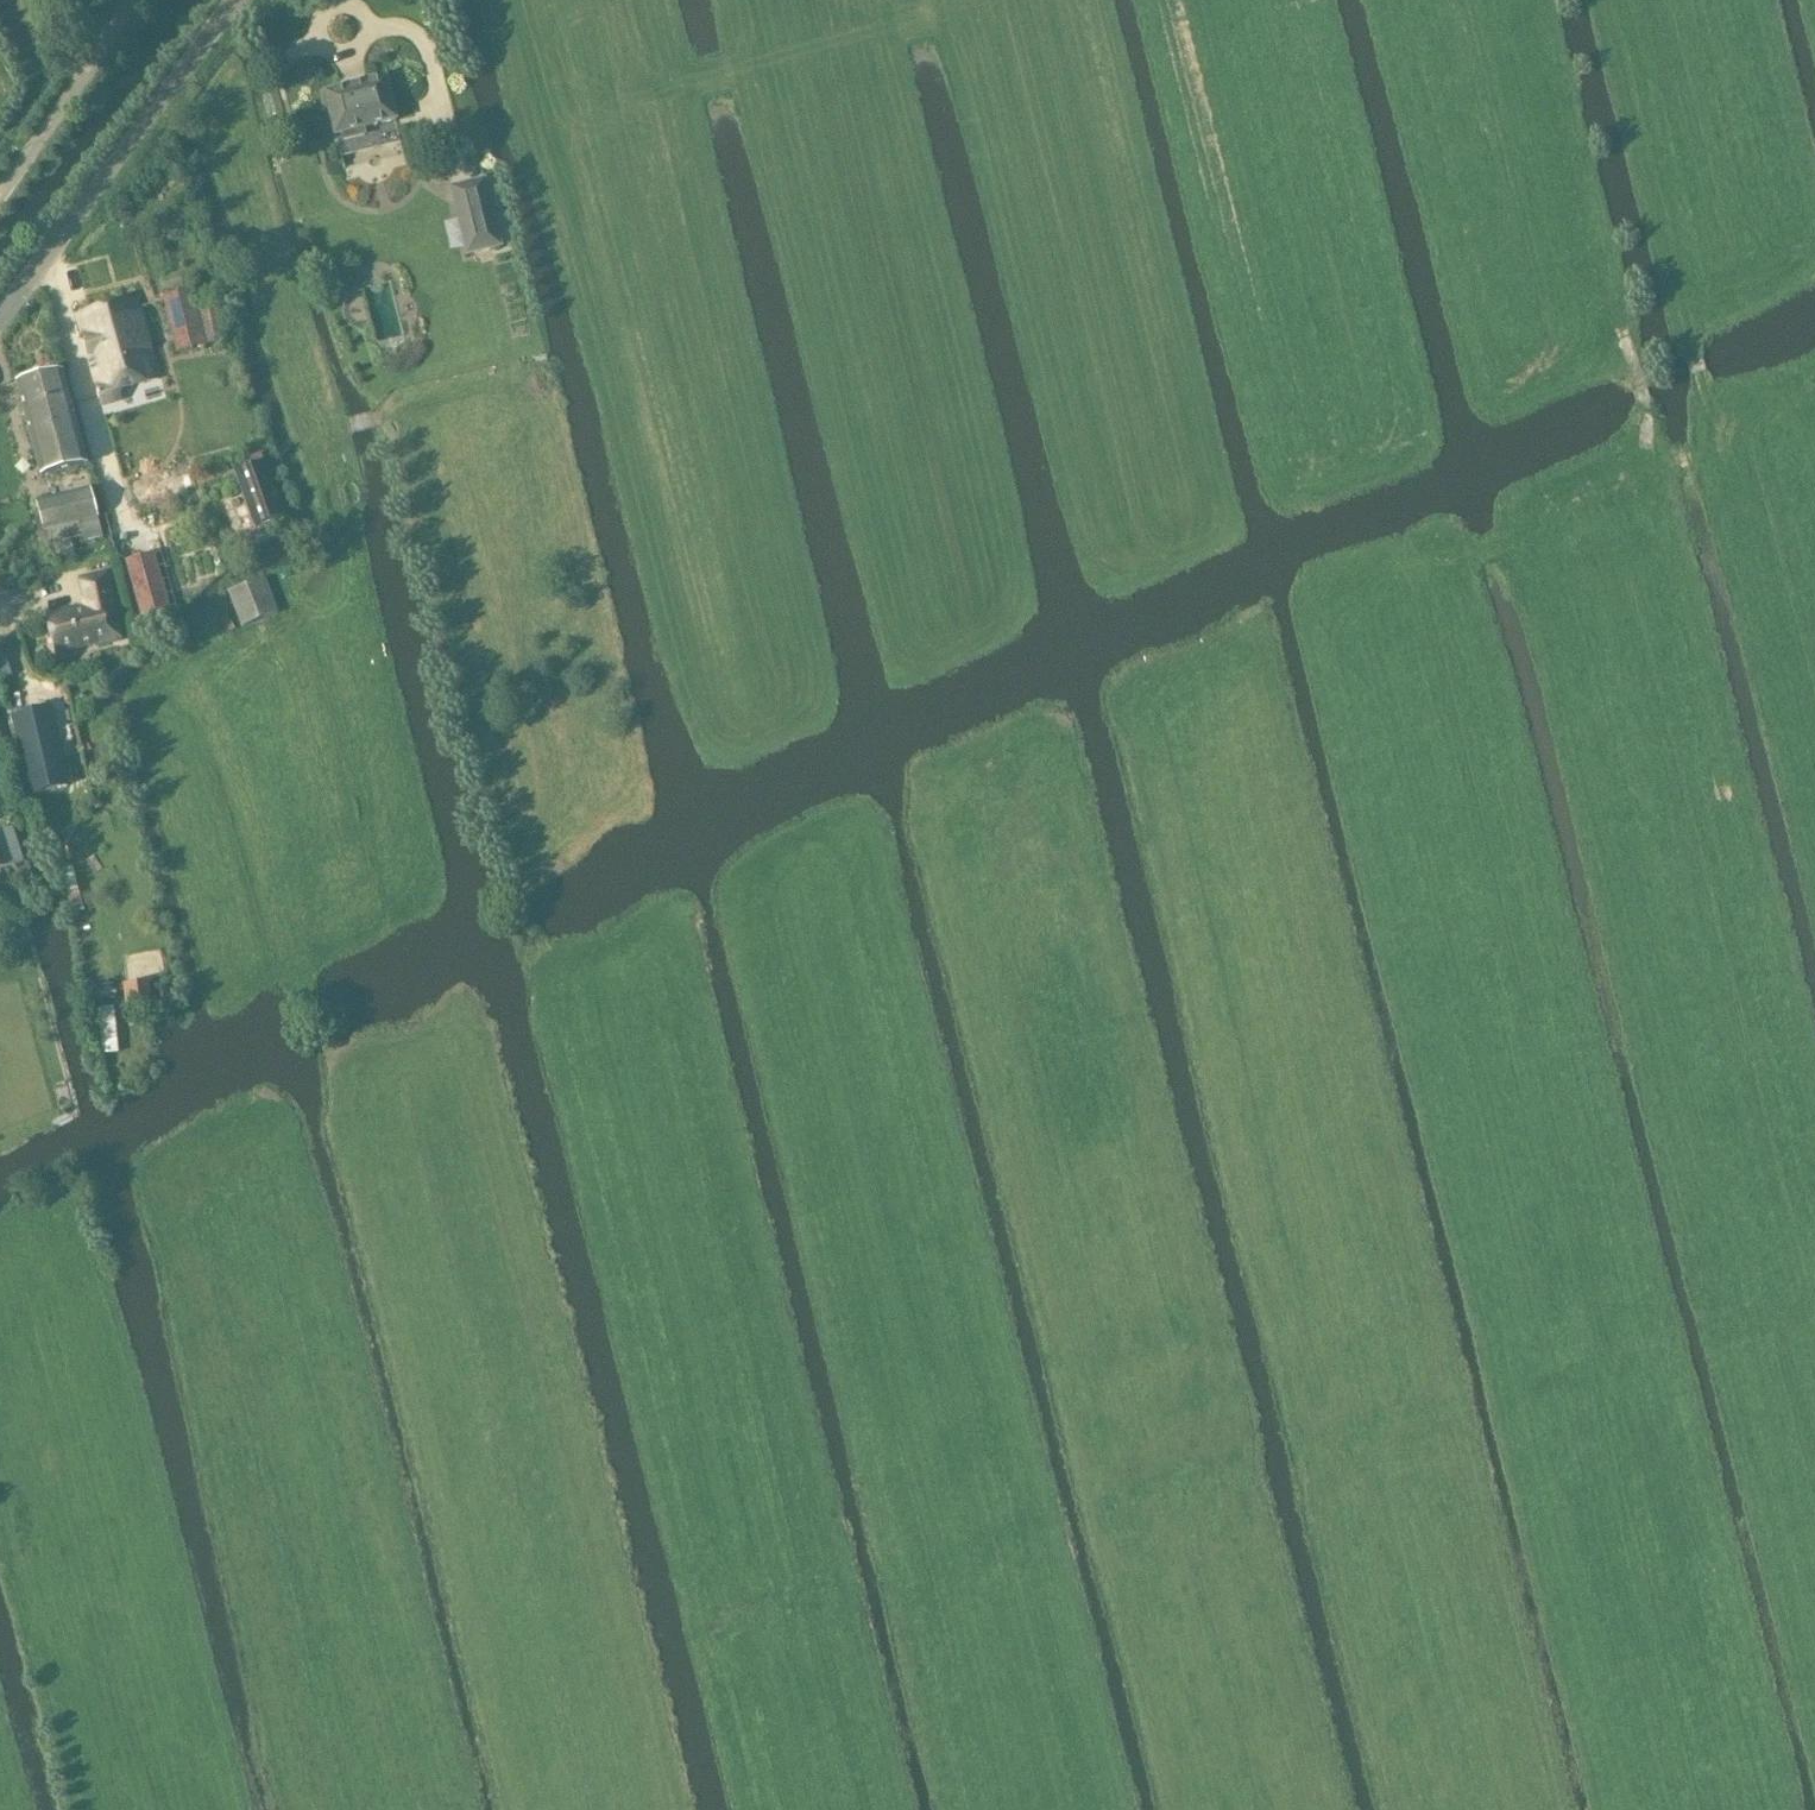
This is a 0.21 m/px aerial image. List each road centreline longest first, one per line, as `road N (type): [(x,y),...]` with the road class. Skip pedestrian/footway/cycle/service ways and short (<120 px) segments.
road 1 (tertiary): [(0,320),(231,0)]
road 2 (unclassified): [(0,195),(133,0)]

